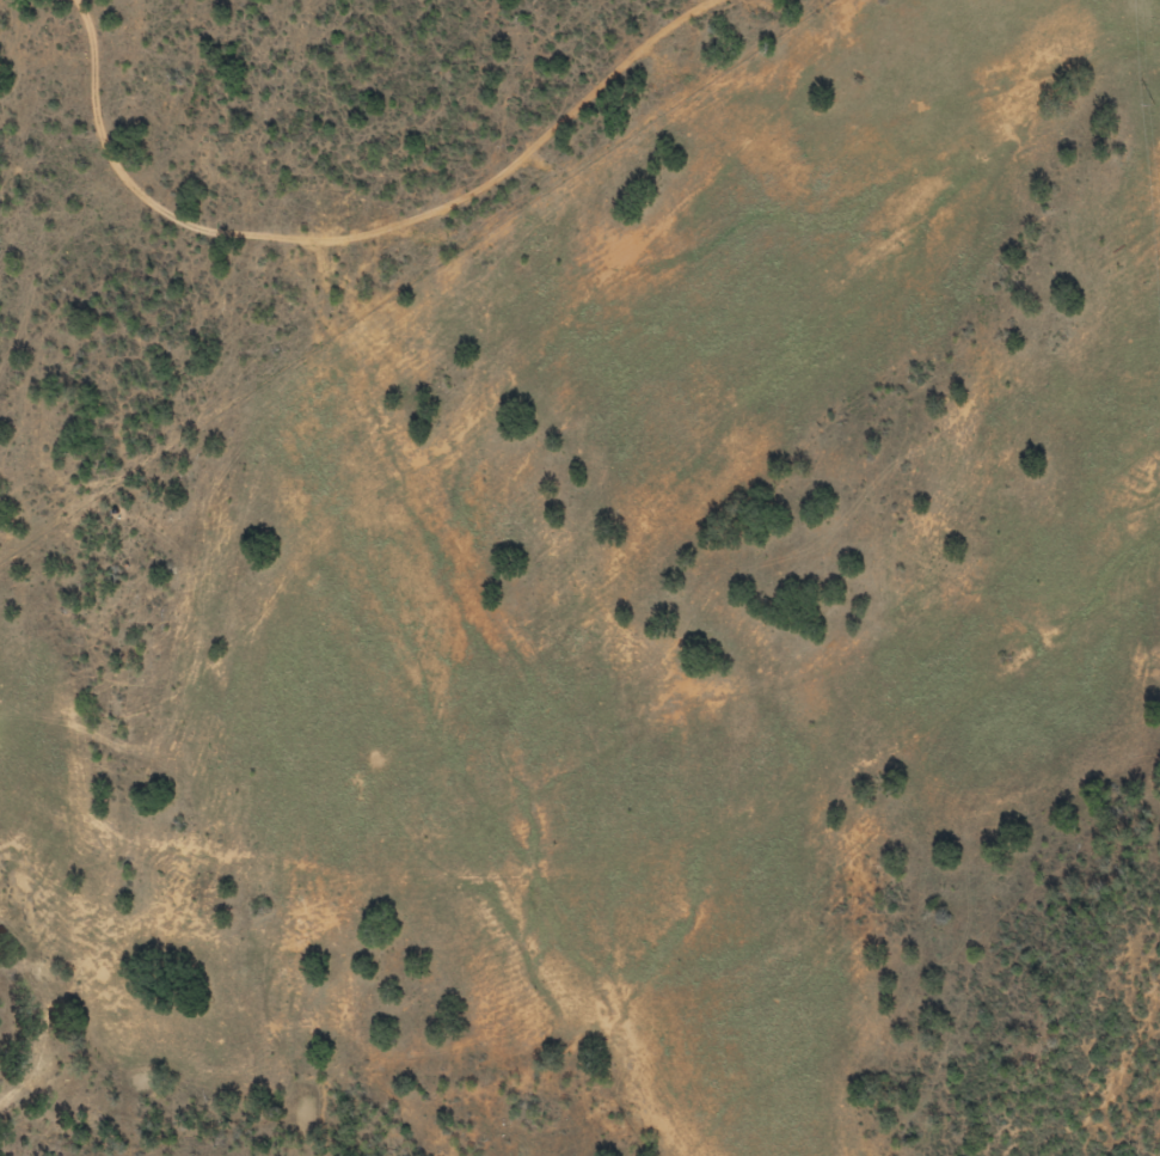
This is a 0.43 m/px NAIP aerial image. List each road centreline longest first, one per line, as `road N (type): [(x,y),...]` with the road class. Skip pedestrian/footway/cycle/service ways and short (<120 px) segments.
road 1 (residential): [(786,0),(735,36),(569,191),(362,286),(262,280),(161,209),(71,0)]

